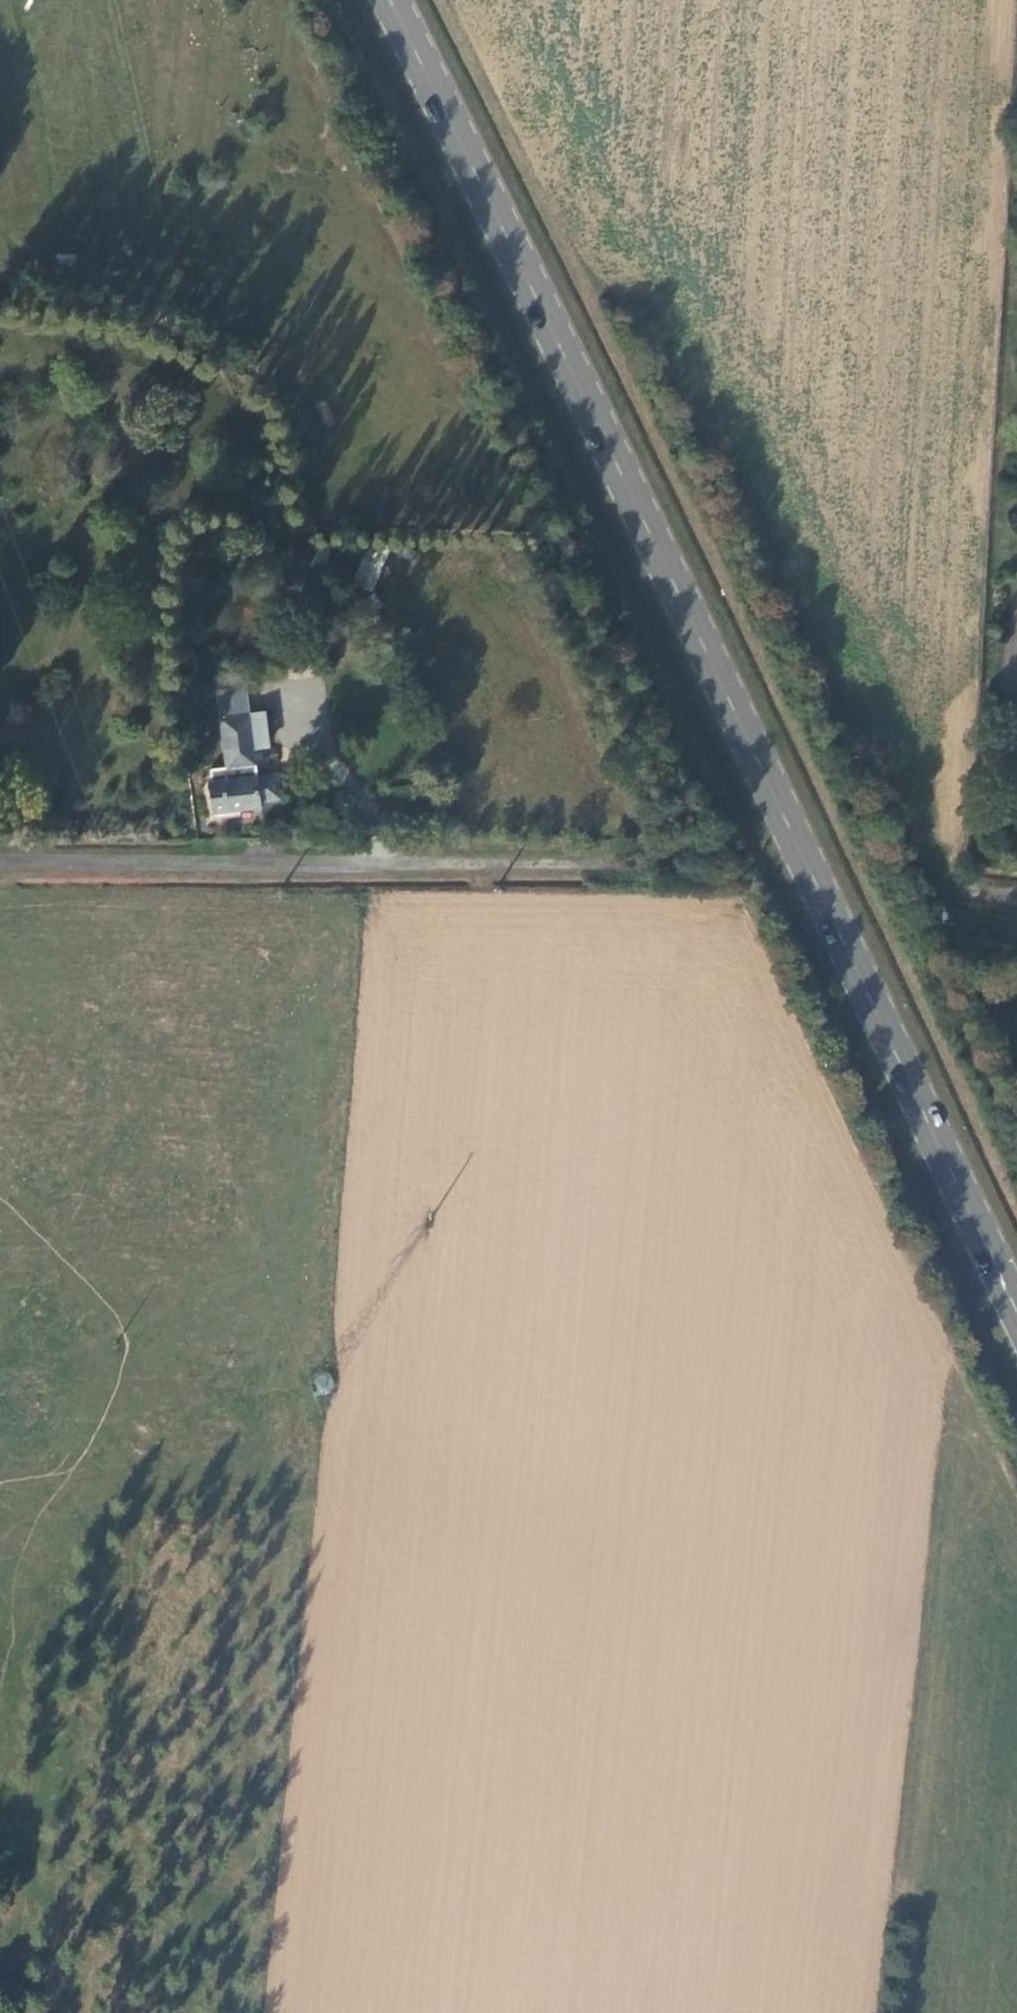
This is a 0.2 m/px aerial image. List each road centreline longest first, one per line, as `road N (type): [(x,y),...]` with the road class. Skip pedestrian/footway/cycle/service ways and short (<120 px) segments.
road 1 (primary): [(1016,1308),(394,0)]
road 2 (residential): [(0,864),(650,877)]

